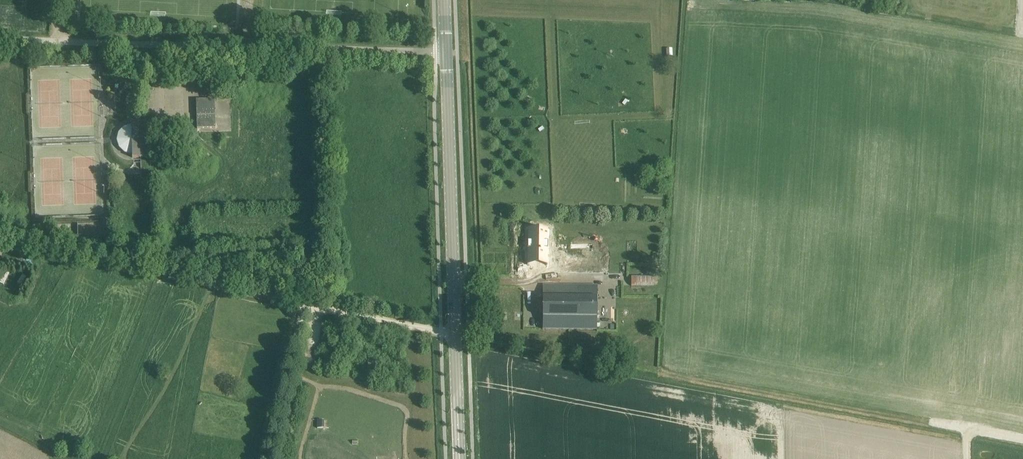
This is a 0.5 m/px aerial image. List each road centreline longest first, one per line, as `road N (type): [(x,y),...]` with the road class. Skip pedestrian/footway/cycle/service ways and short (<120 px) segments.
road 1 (secondary): [(462,458),(445,0)]
road 2 (track): [(441,330),(0,244)]
road 3 (unclassified): [(436,52),(0,37)]

